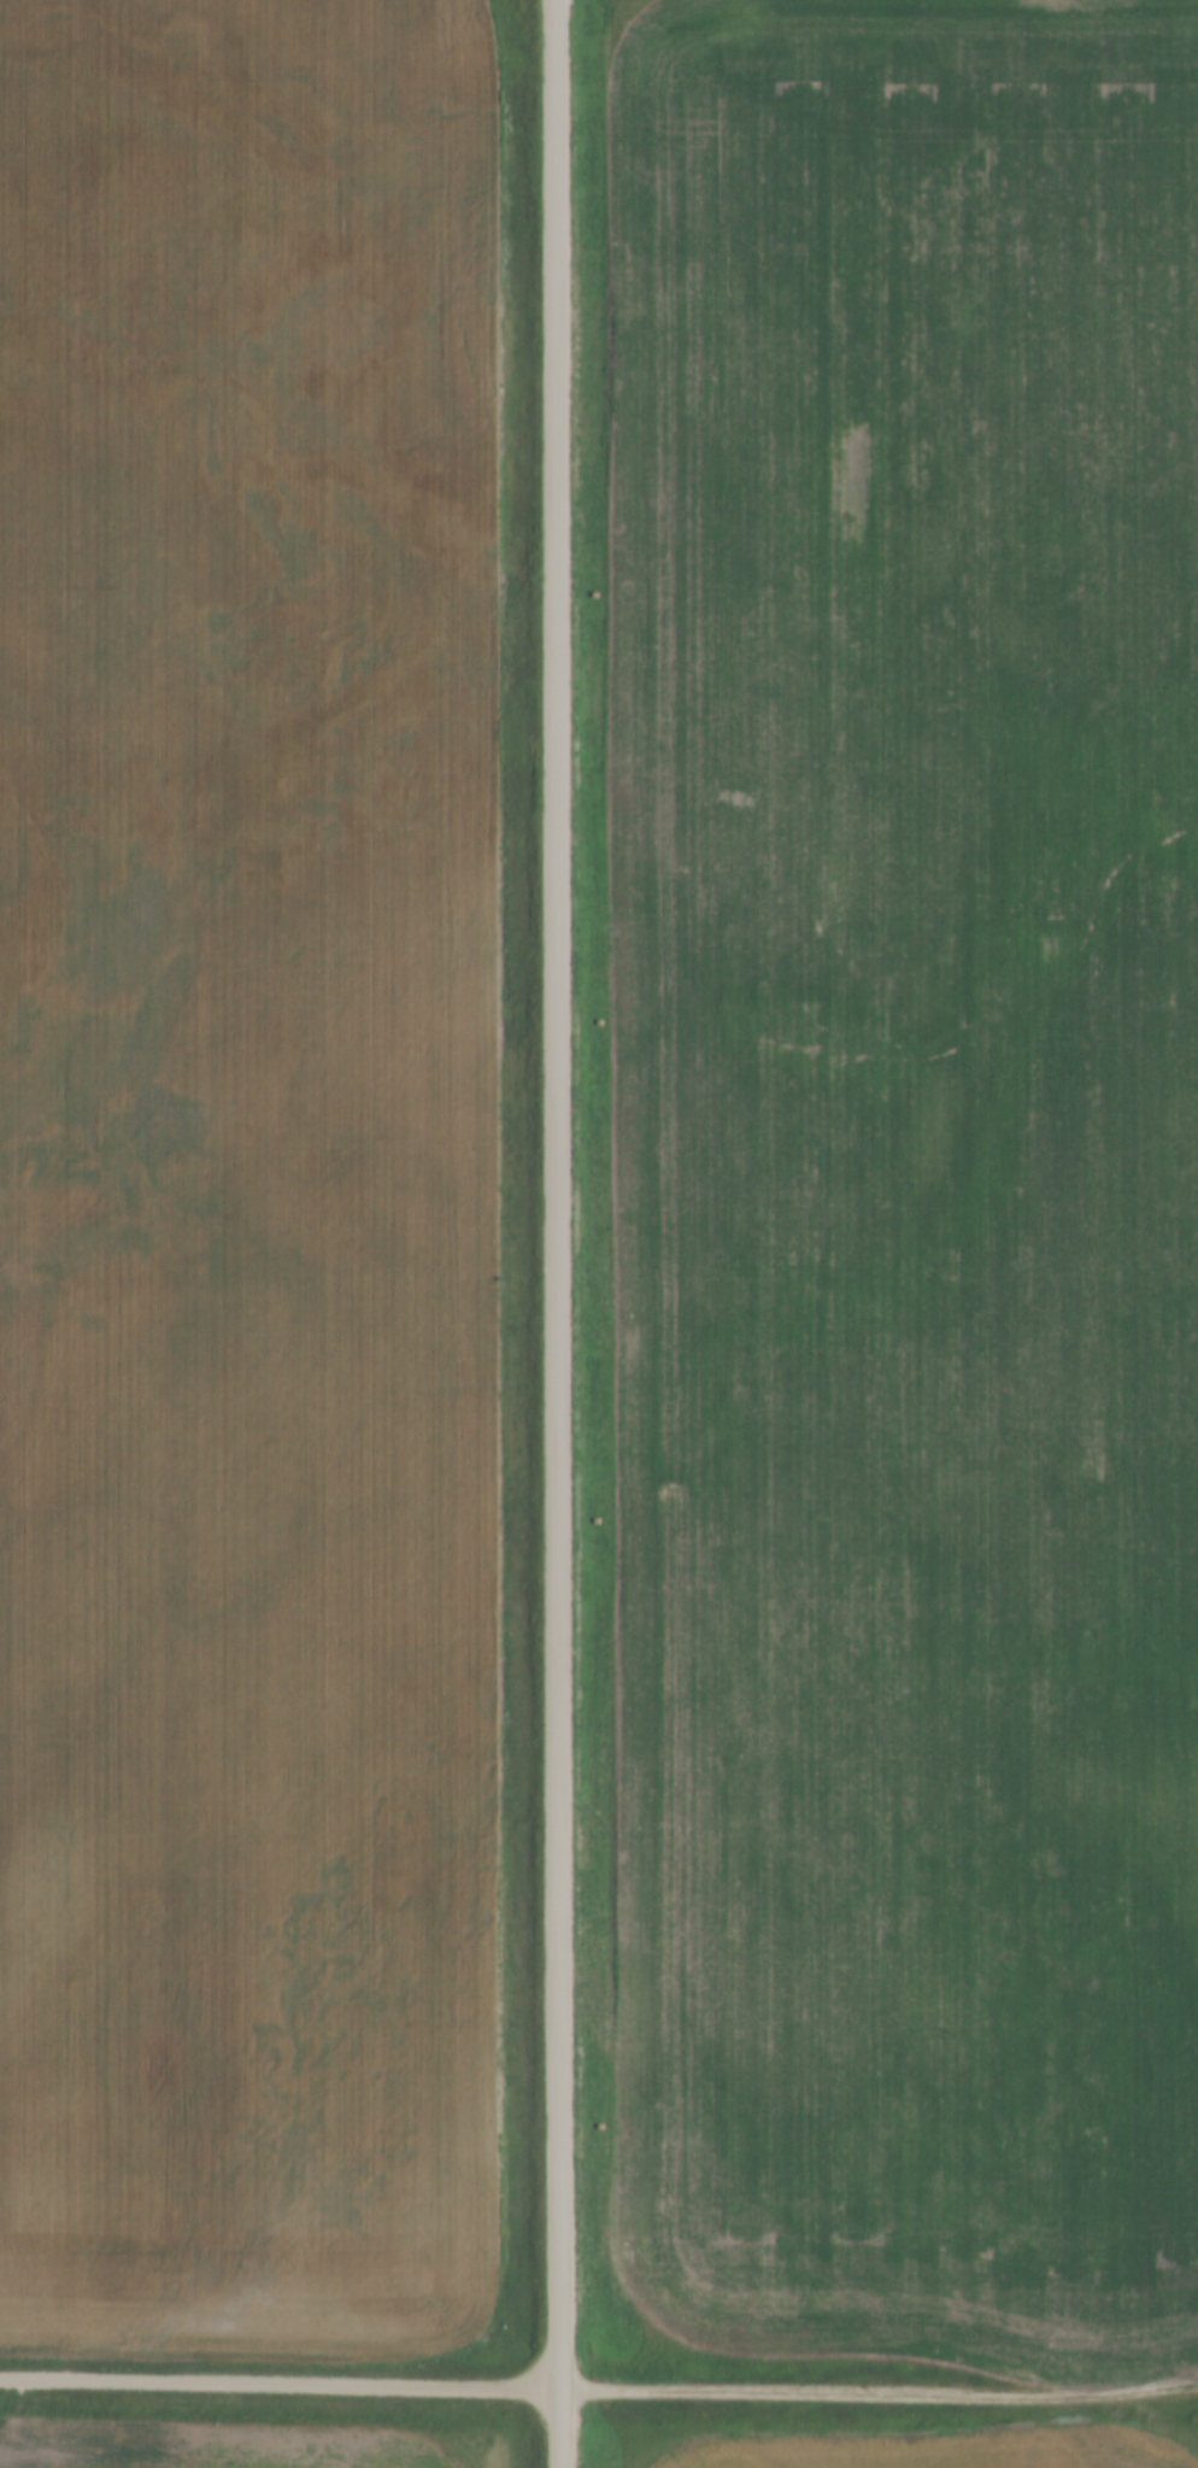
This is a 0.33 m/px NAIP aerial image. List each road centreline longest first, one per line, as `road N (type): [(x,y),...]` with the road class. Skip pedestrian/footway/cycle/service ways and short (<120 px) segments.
road 1 (residential): [(564,2391),(558,0)]
road 2 (track): [(1197,2399),(0,2378)]

